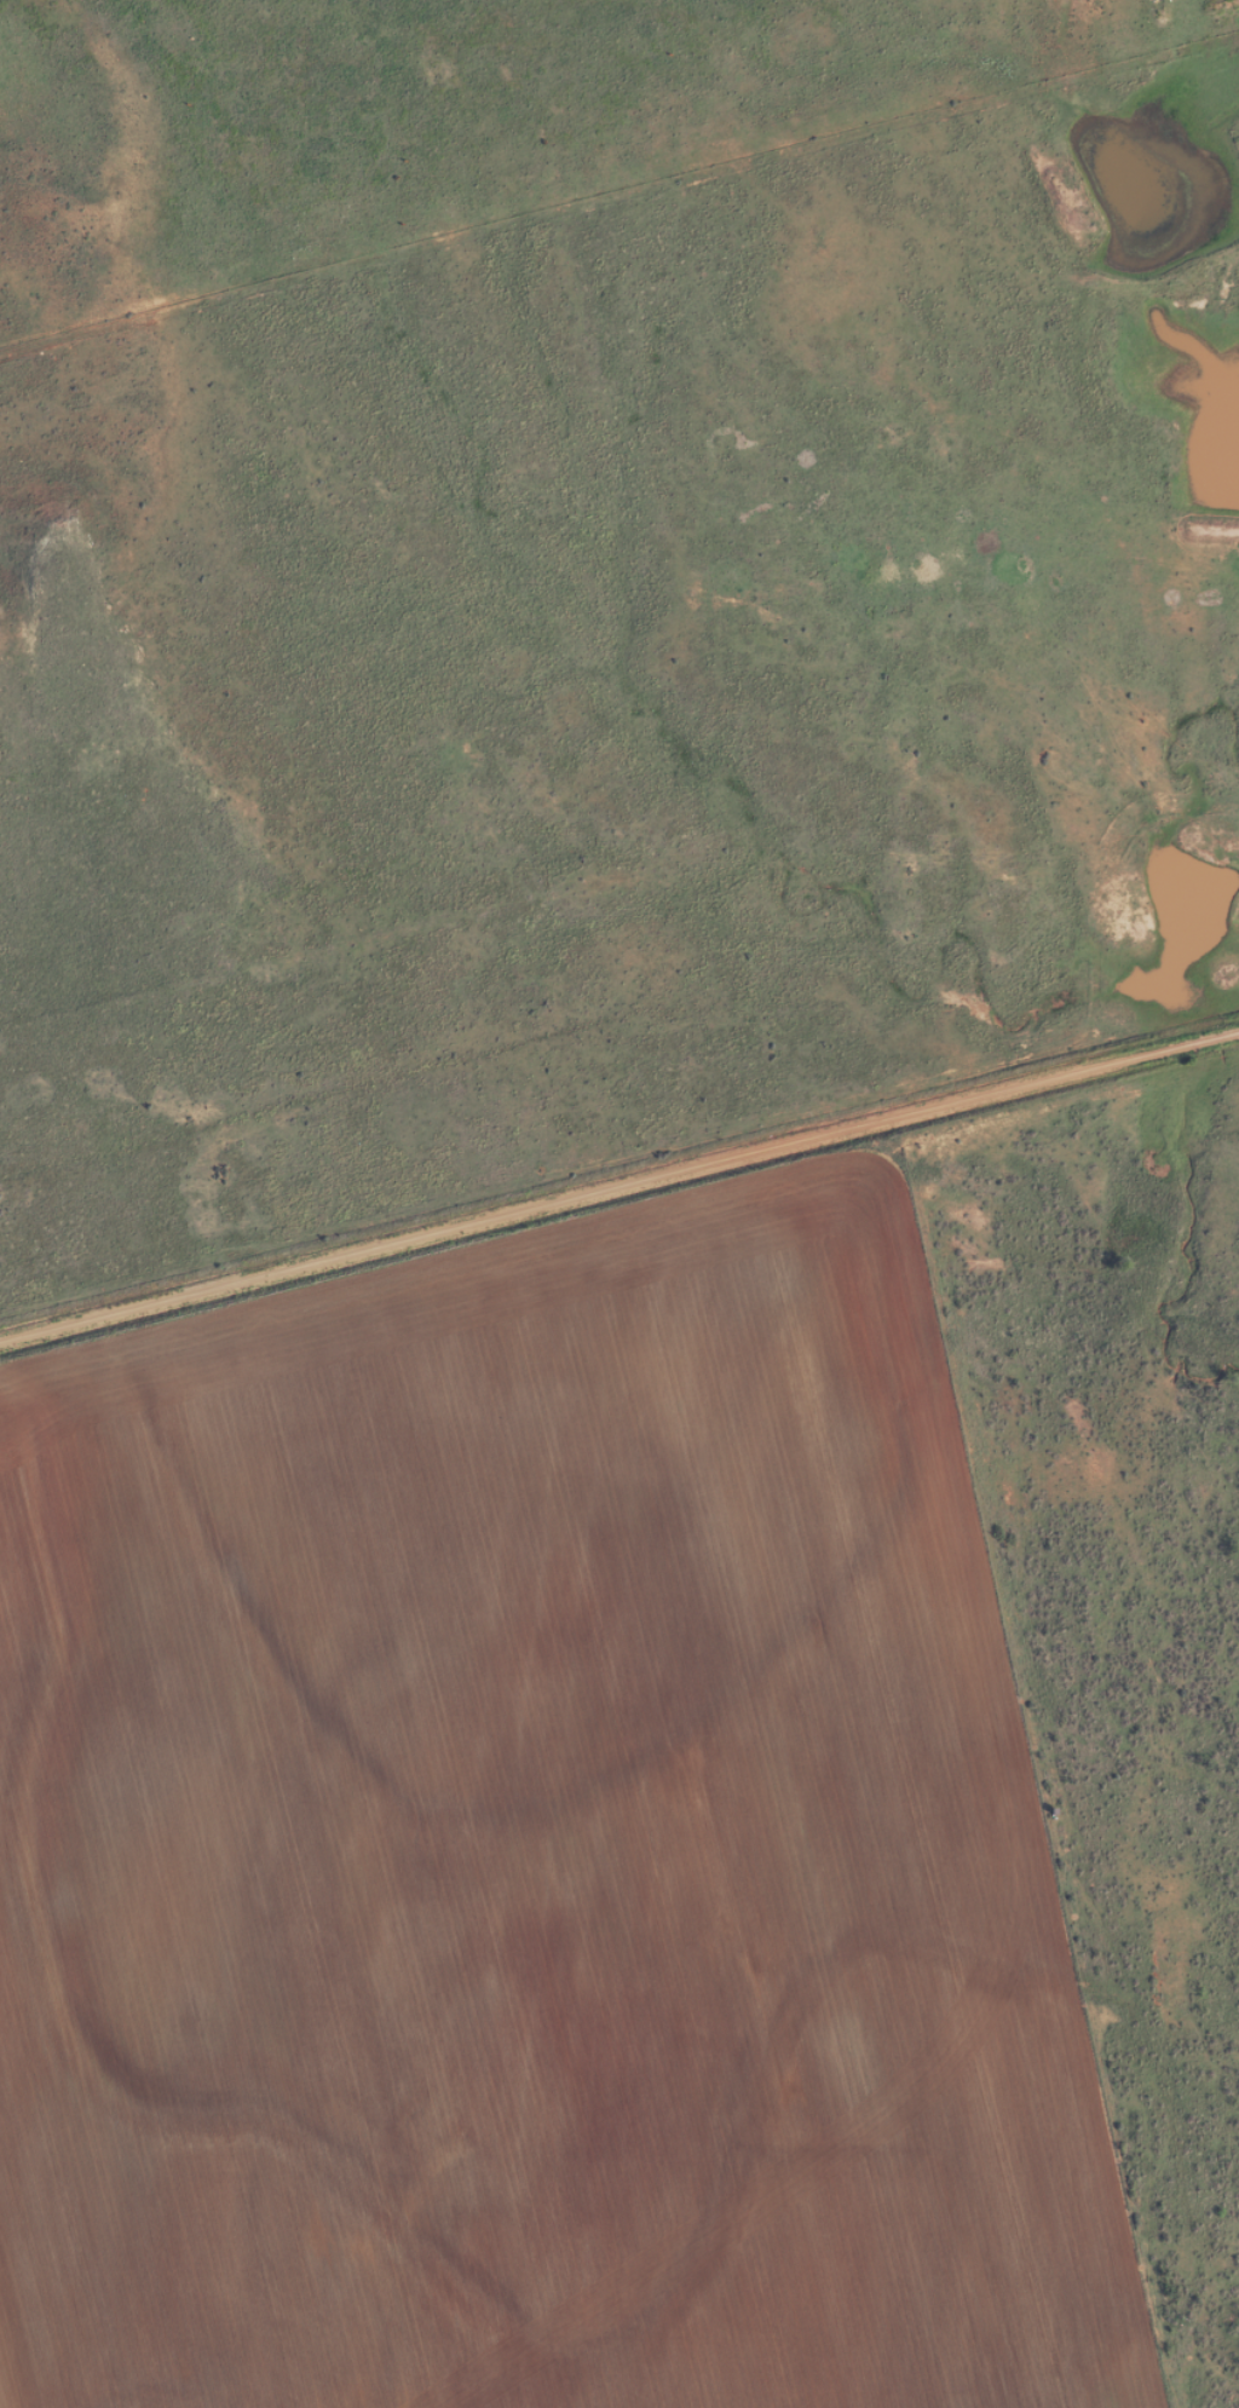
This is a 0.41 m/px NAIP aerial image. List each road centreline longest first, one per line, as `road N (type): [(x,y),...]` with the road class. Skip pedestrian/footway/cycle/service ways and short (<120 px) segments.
road 1 (residential): [(0,1319),(1238,1018)]

